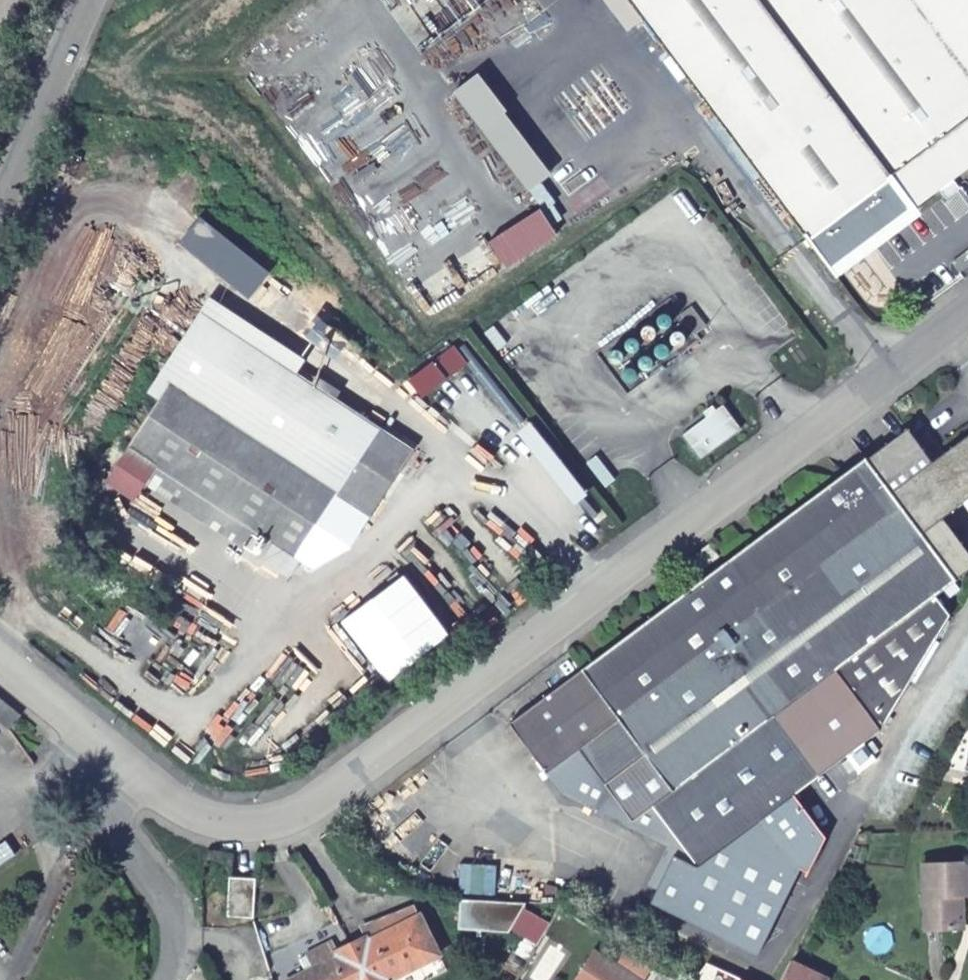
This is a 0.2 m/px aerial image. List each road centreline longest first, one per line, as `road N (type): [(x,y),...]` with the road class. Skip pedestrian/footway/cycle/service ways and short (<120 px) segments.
road 1 (residential): [(967,323),(317,806),(221,827),(144,778)]
road 2 (residential): [(0,216),(91,0)]
road 3 (unclassified): [(144,778),(127,799),(124,824),(172,923),(173,949),(160,979)]
road 4 (residential): [(144,778),(0,663)]

